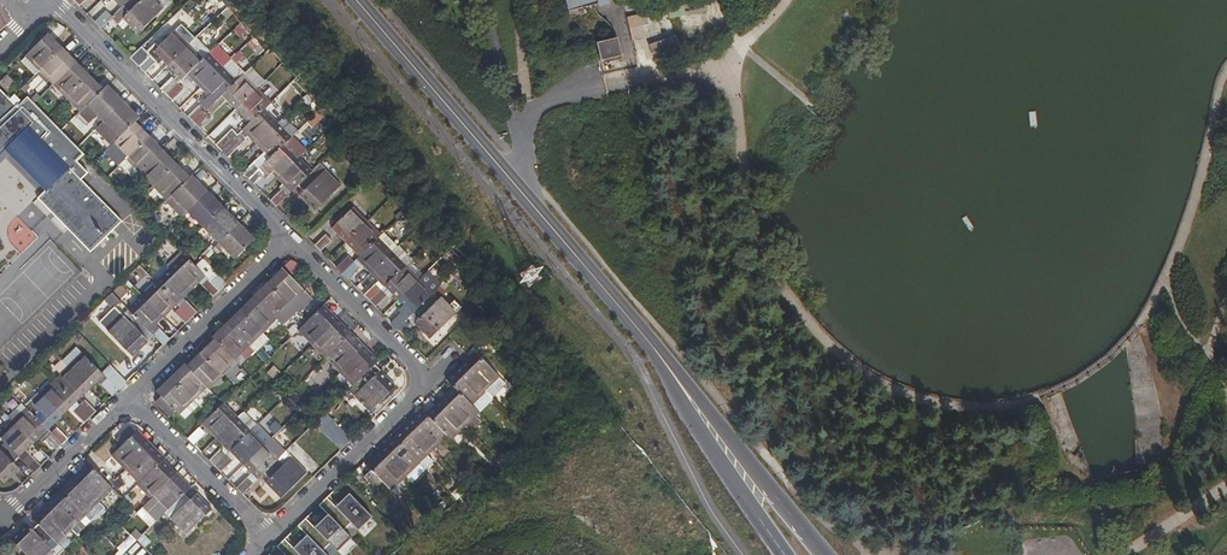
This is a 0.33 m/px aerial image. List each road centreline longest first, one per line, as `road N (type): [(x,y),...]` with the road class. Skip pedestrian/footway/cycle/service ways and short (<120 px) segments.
road 1 (secondary): [(356,0),(659,352),(685,392)]
road 2 (residential): [(54,0),(289,239)]
road 3 (residential): [(129,397),(289,239)]
road 4 (secondary): [(825,554),(721,422),(685,392)]
road 5 (residential): [(418,392),(269,537)]
road 6 (residential): [(289,239),(408,358),(418,392)]
road 7 (residential): [(269,537),(129,397)]
road 8 (secondary): [(685,392),(695,421),(784,554)]
road 9 (residential): [(0,520),(129,397)]

